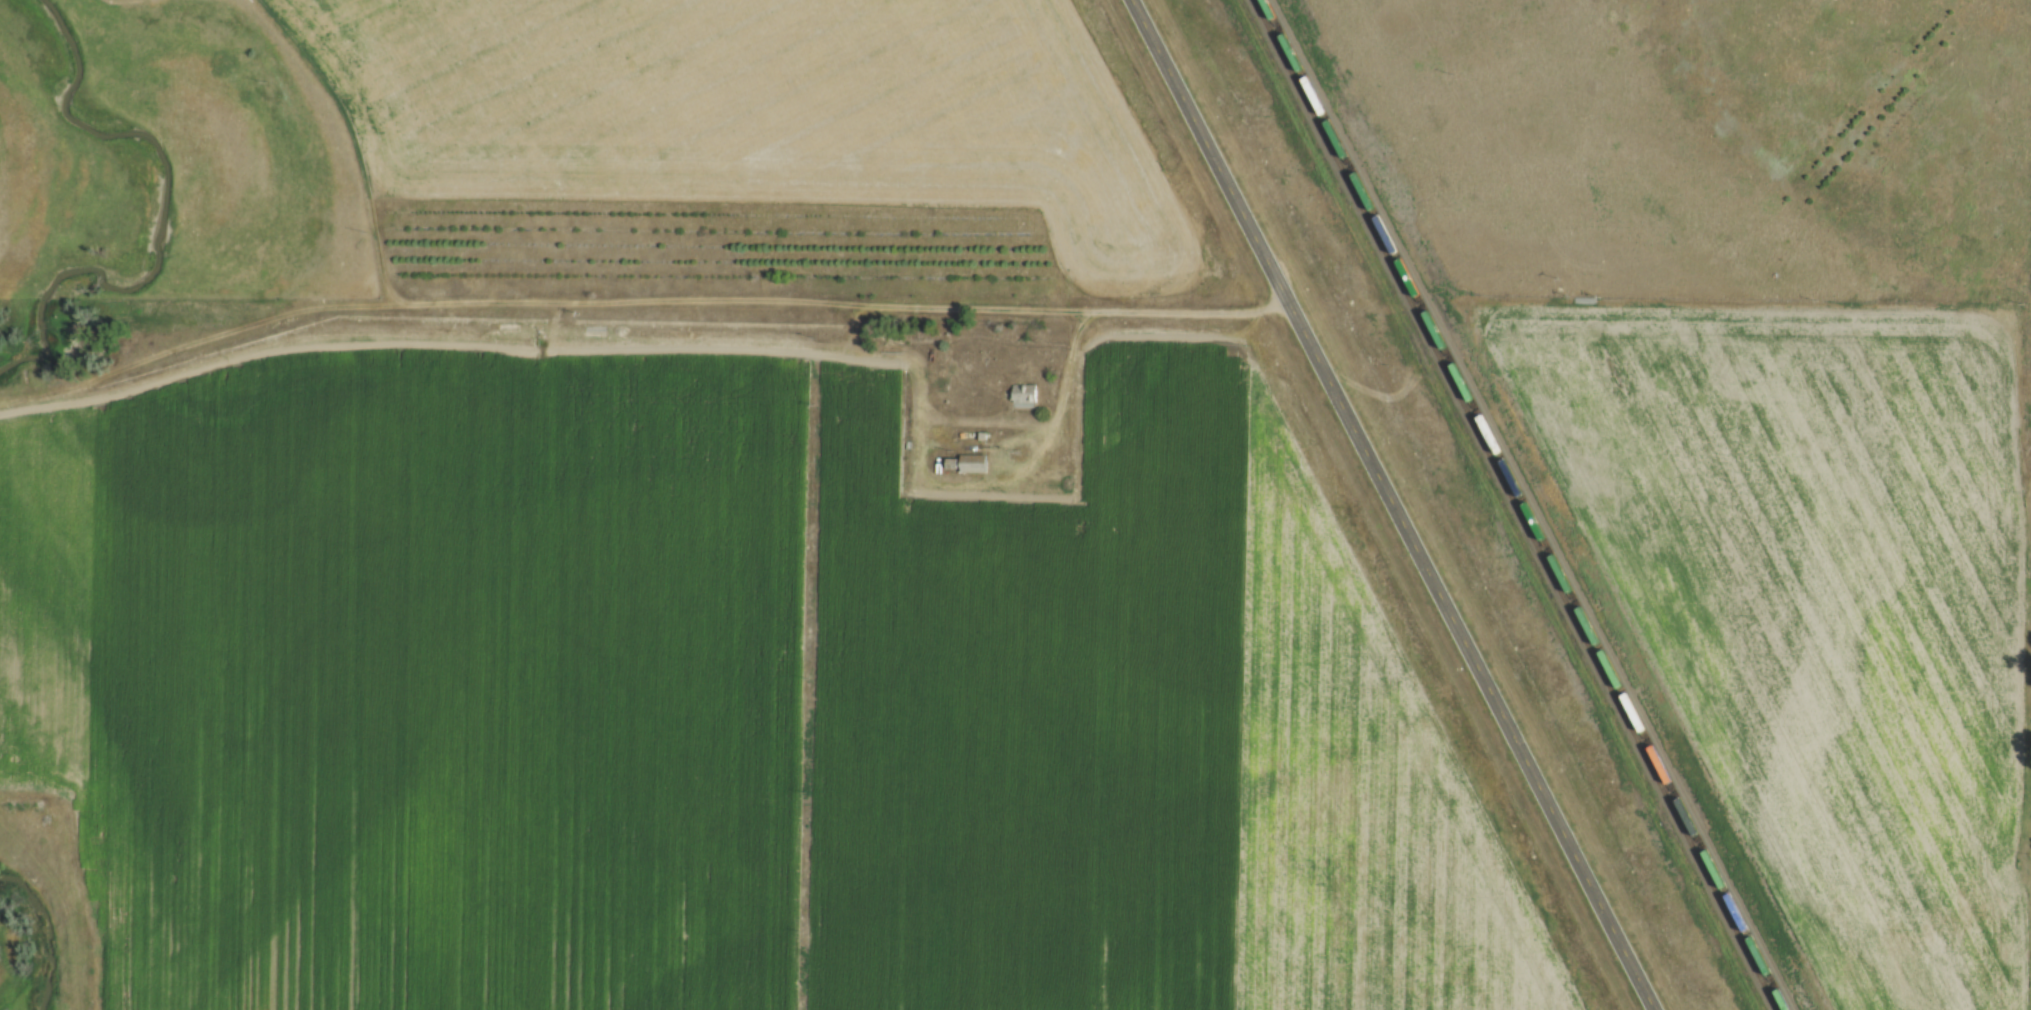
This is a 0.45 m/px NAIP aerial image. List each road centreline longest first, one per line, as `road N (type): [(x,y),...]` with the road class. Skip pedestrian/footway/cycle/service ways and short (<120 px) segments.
road 1 (primary): [(1658,1009),(1134,0)]

